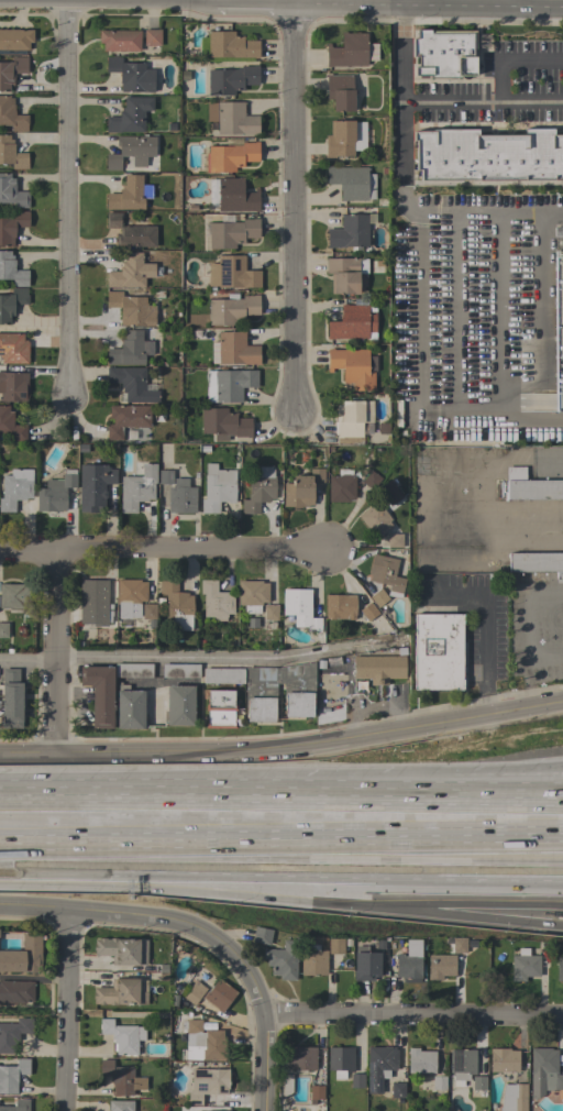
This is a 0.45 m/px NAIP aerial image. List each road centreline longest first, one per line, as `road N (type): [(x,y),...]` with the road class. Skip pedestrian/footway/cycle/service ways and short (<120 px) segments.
road 1 (tertiary): [(0,755),(311,746),(562,702)]
road 2 (motorway): [(562,815),(0,807)]
road 3 (motorway): [(0,853),(562,860)]
road 4 (motorway): [(0,869),(434,900)]
road 5 (residential): [(295,0),(297,406)]
road 6 (residential): [(70,0),(71,398)]
road 7 (motorway): [(562,782),(228,811)]
road 8 (residential): [(0,553),(325,556)]
road 9 (tertiary): [(0,906),(145,916),(191,928),(240,961),(265,1016)]
road 10 (residential): [(265,1016),(562,1017)]
road 11 (residential): [(54,756),(55,553)]
road 12 (residential): [(71,911),(64,1110)]
road 13 (tertiary): [(390,2),(562,4)]
road 14 (motorway): [(434,900),(562,913)]
road 15 (motorway): [(434,900),(562,901)]

